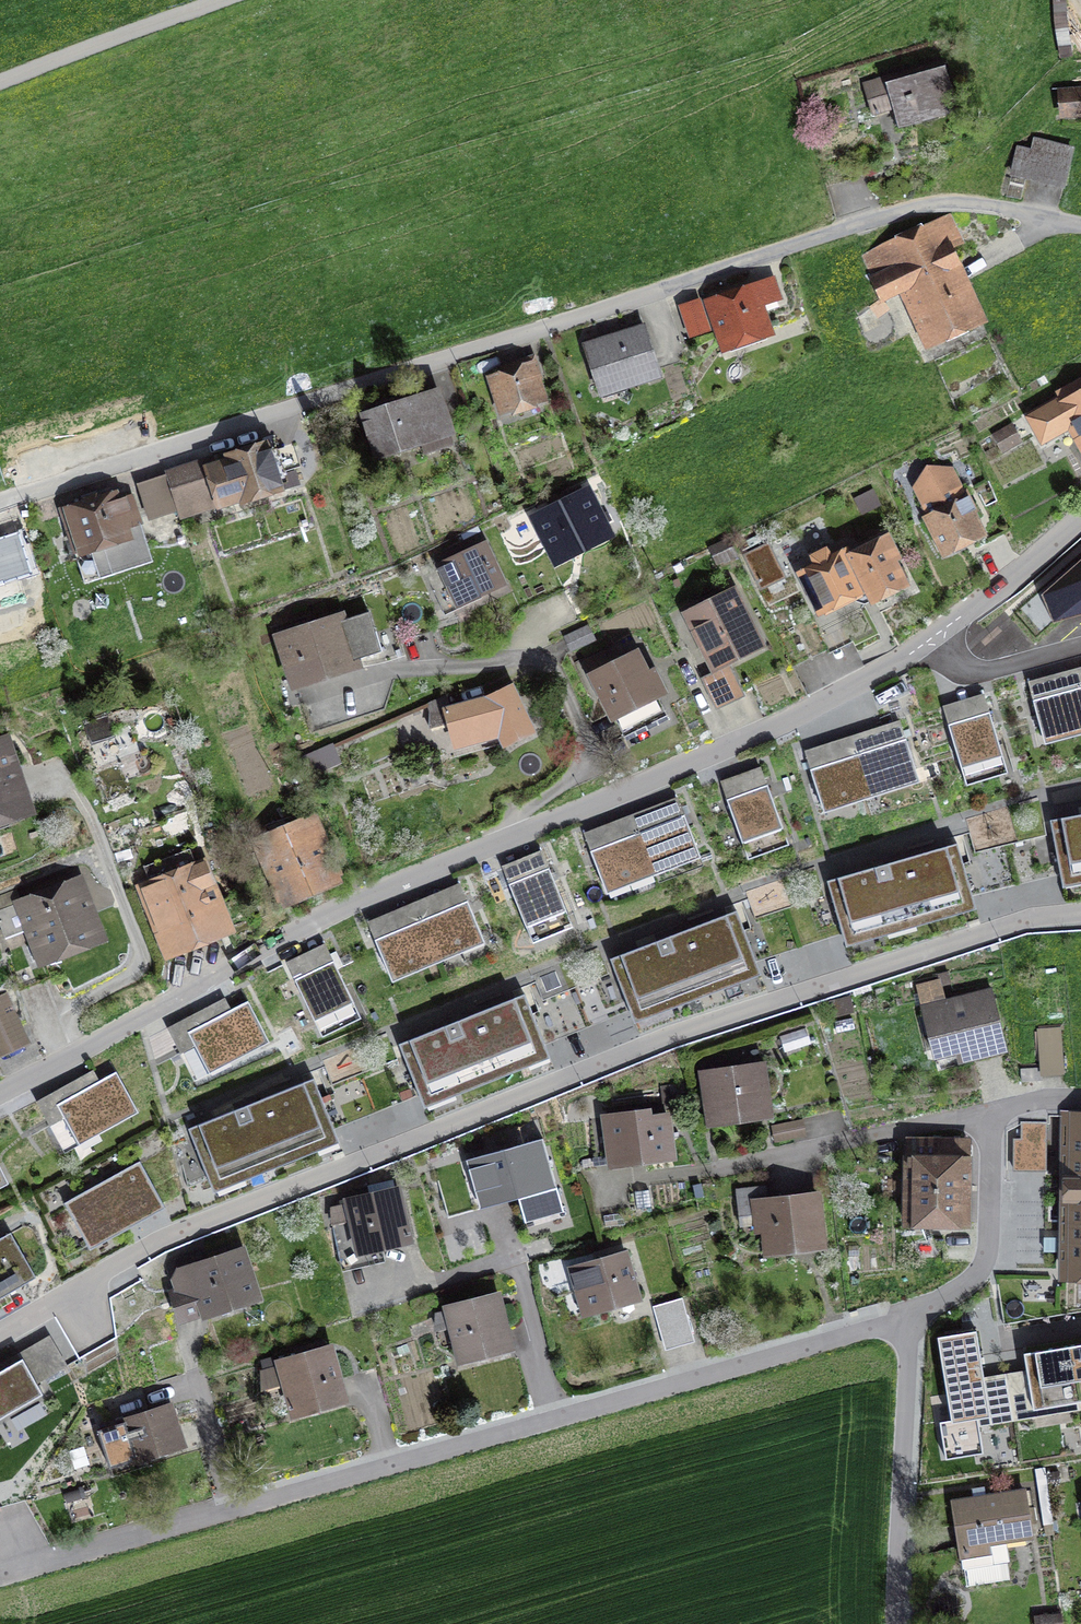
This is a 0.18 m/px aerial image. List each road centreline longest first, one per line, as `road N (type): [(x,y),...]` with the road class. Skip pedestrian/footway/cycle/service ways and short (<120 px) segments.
road 1 (residential): [(0,503),(919,209),(977,205),(1080,222)]
road 2 (residential): [(42,1309),(346,1168),(620,1060),(1021,921),(1080,916)]
road 3 (residential): [(938,637),(799,714),(267,958),(0,1097)]
road 4 (residential): [(237,1506),(914,1309)]
road 5 (residential): [(914,1309),(892,1554),(894,1623)]
road 6 (unclassified): [(257,0),(0,92)]
road 7 (residential): [(914,1309),(947,1298),(979,1272),(987,1251),(990,1114)]
road 8 (residential): [(1080,520),(938,637)]
road 9 (residential): [(827,1125),(990,1114)]
road 10 (residential): [(938,637),(952,660),(977,672),(1080,647)]

